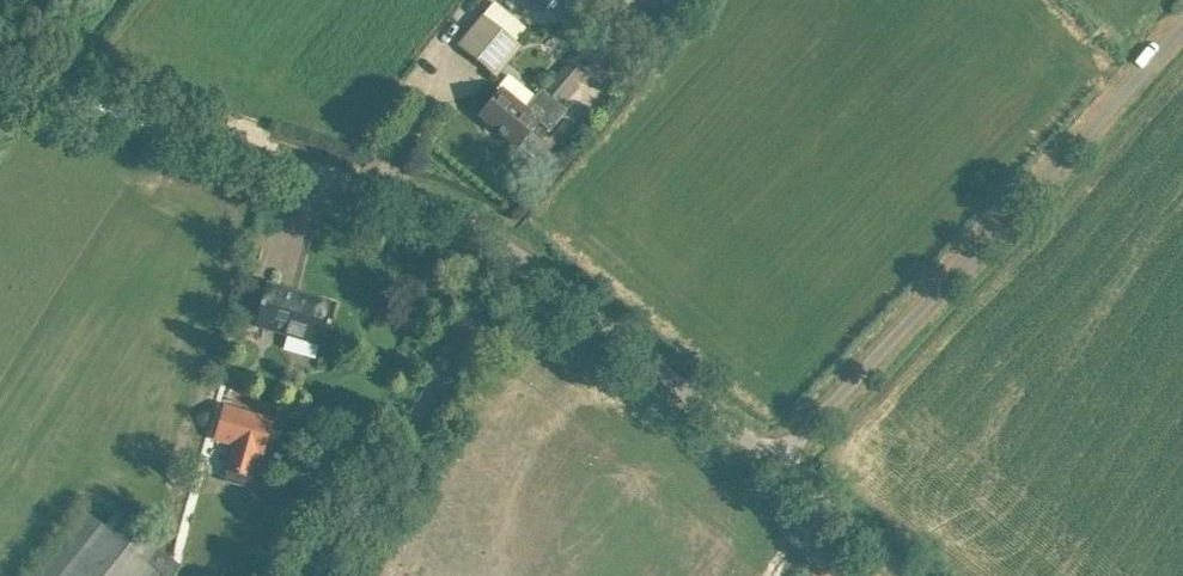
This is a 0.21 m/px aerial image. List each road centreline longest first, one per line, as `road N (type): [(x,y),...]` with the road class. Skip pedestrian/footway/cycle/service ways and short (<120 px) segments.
road 1 (unclassified): [(774,463),(539,267),(470,226),(0,79)]
road 2 (unclassified): [(774,463),(1182,25)]
road 3 (unclassified): [(907,575),(774,463)]

